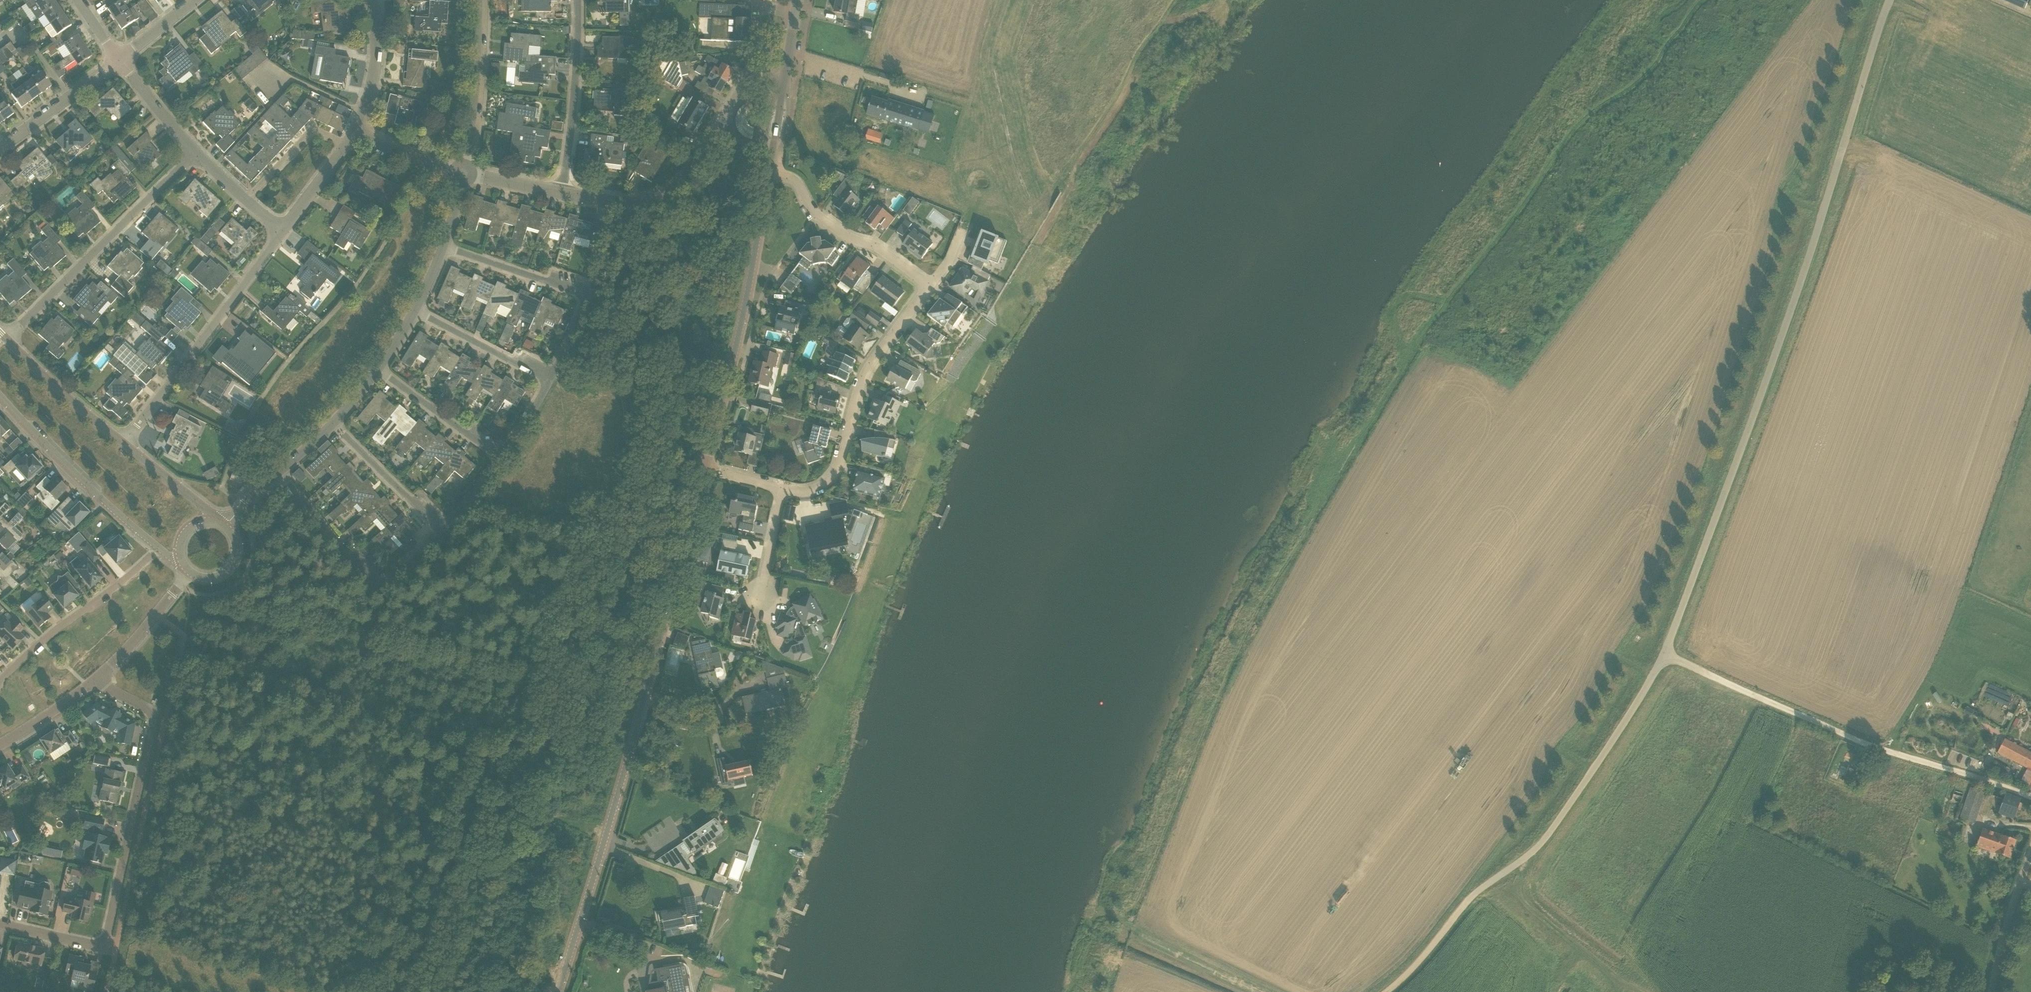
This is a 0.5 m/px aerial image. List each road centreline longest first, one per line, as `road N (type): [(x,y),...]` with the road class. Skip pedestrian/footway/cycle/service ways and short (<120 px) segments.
road 1 (unclassified): [(1518,863),(1555,826),(1664,656),(1793,305),(1890,0)]
road 2 (unclassified): [(705,468),(781,489),(825,484),(838,466),(872,362),(930,286),(819,216),(792,178),(768,174)]
road 3 (unclassified): [(558,991),(618,800),(705,468)]
road 4 (track): [(1664,656),(1881,750),(2030,797)]
road 5 (residential): [(103,948),(156,713),(96,681)]
road 6 (unclassified): [(705,468),(768,174)]
road 7 (residential): [(562,193),(637,205),(672,192),(693,173),(746,84),(785,83)]
road 8 (residential): [(123,444),(285,231)]
road 9 (residential): [(6,340),(195,152)]
road 10 (residential): [(549,382),(588,294),(444,246)]
road 11 (residential): [(440,529),(370,586),(279,472)]
road 12 (residential): [(0,399),(158,549)]
road 13 (residential): [(0,681),(158,549)]
road 14 (residential): [(562,193),(578,0)]
road 15 (track): [(1388,991),(1468,899),(1518,863)]
road 16 (residential): [(464,174),(479,71),(479,0)]
road 17 (residential): [(123,444),(6,340)]
road 18 (track): [(1264,991),(1124,924)]
road 19 (residential): [(503,457),(378,370)]
road 20 (residential): [(549,382),(416,310)]
road 21 (residential): [(440,529),(333,424)]
road 22 (residential): [(0,148),(118,60)]
road 23 (residential): [(96,681),(191,572)]
road 24 (unclassified): [(1994,991),(2030,853)]
road 25 (residential): [(355,131),(375,66),(373,0)]
road 26 (residential): [(285,231),(355,131)]
road 27 (residential): [(216,523),(123,444)]
road 28 (residential): [(195,152),(118,60)]

